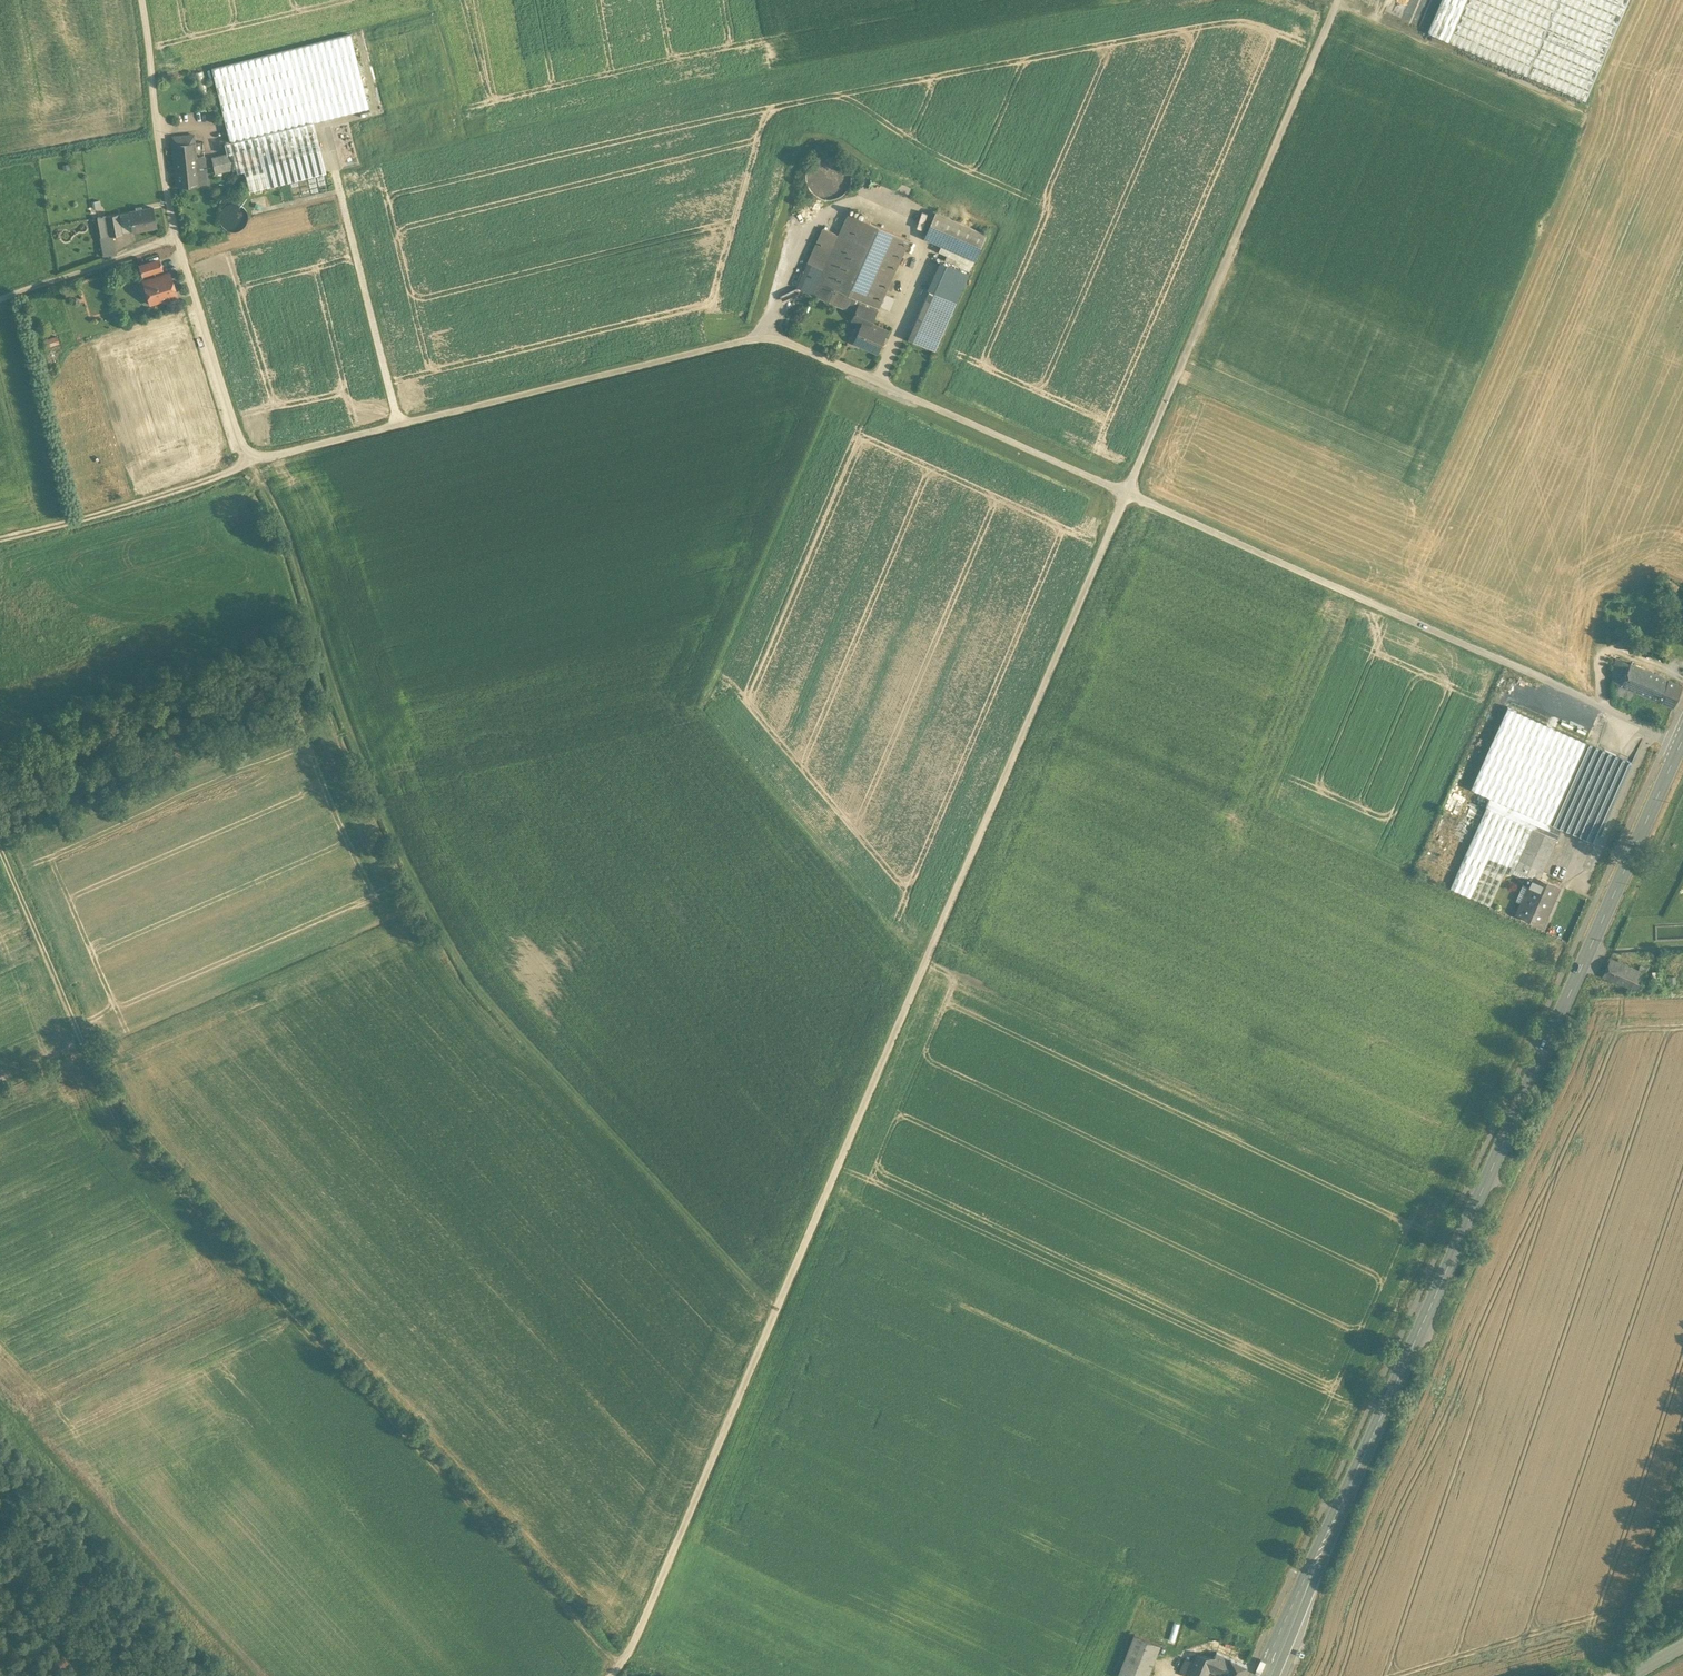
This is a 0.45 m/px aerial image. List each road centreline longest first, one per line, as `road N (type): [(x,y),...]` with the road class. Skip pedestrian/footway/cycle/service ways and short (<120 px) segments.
road 1 (track): [(1681,742),(774,335),(249,460),(180,245),(137,0)]
road 2 (track): [(1339,0),(839,1176),(631,1648),(611,1675)]
road 3 (track): [(776,1309),(500,1018),(433,919),(357,755),(280,517),(249,460),(192,487),(0,539)]
road 4 (track): [(0,834),(124,1123),(620,1665)]
road 5 (primary): [(1265,1675),(1681,742)]
road 6 (track): [(180,245),(0,304)]

